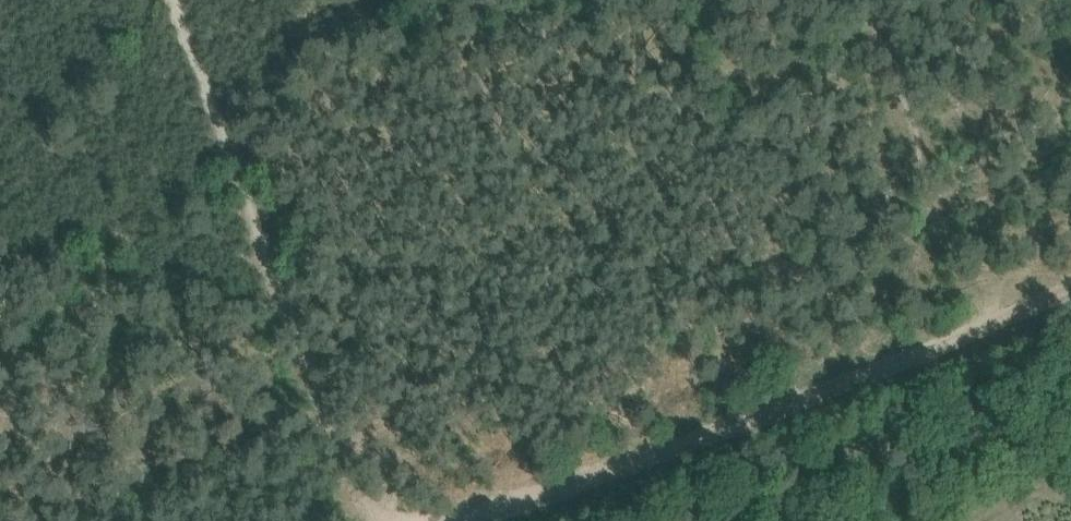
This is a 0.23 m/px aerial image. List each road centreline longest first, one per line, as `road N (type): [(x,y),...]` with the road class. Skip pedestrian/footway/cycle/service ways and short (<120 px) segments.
road 1 (track): [(464,520),(1070,282)]
road 2 (track): [(158,0),(360,520)]
road 3 (track): [(918,169),(865,0)]
road 4 (track): [(918,169),(976,318)]

